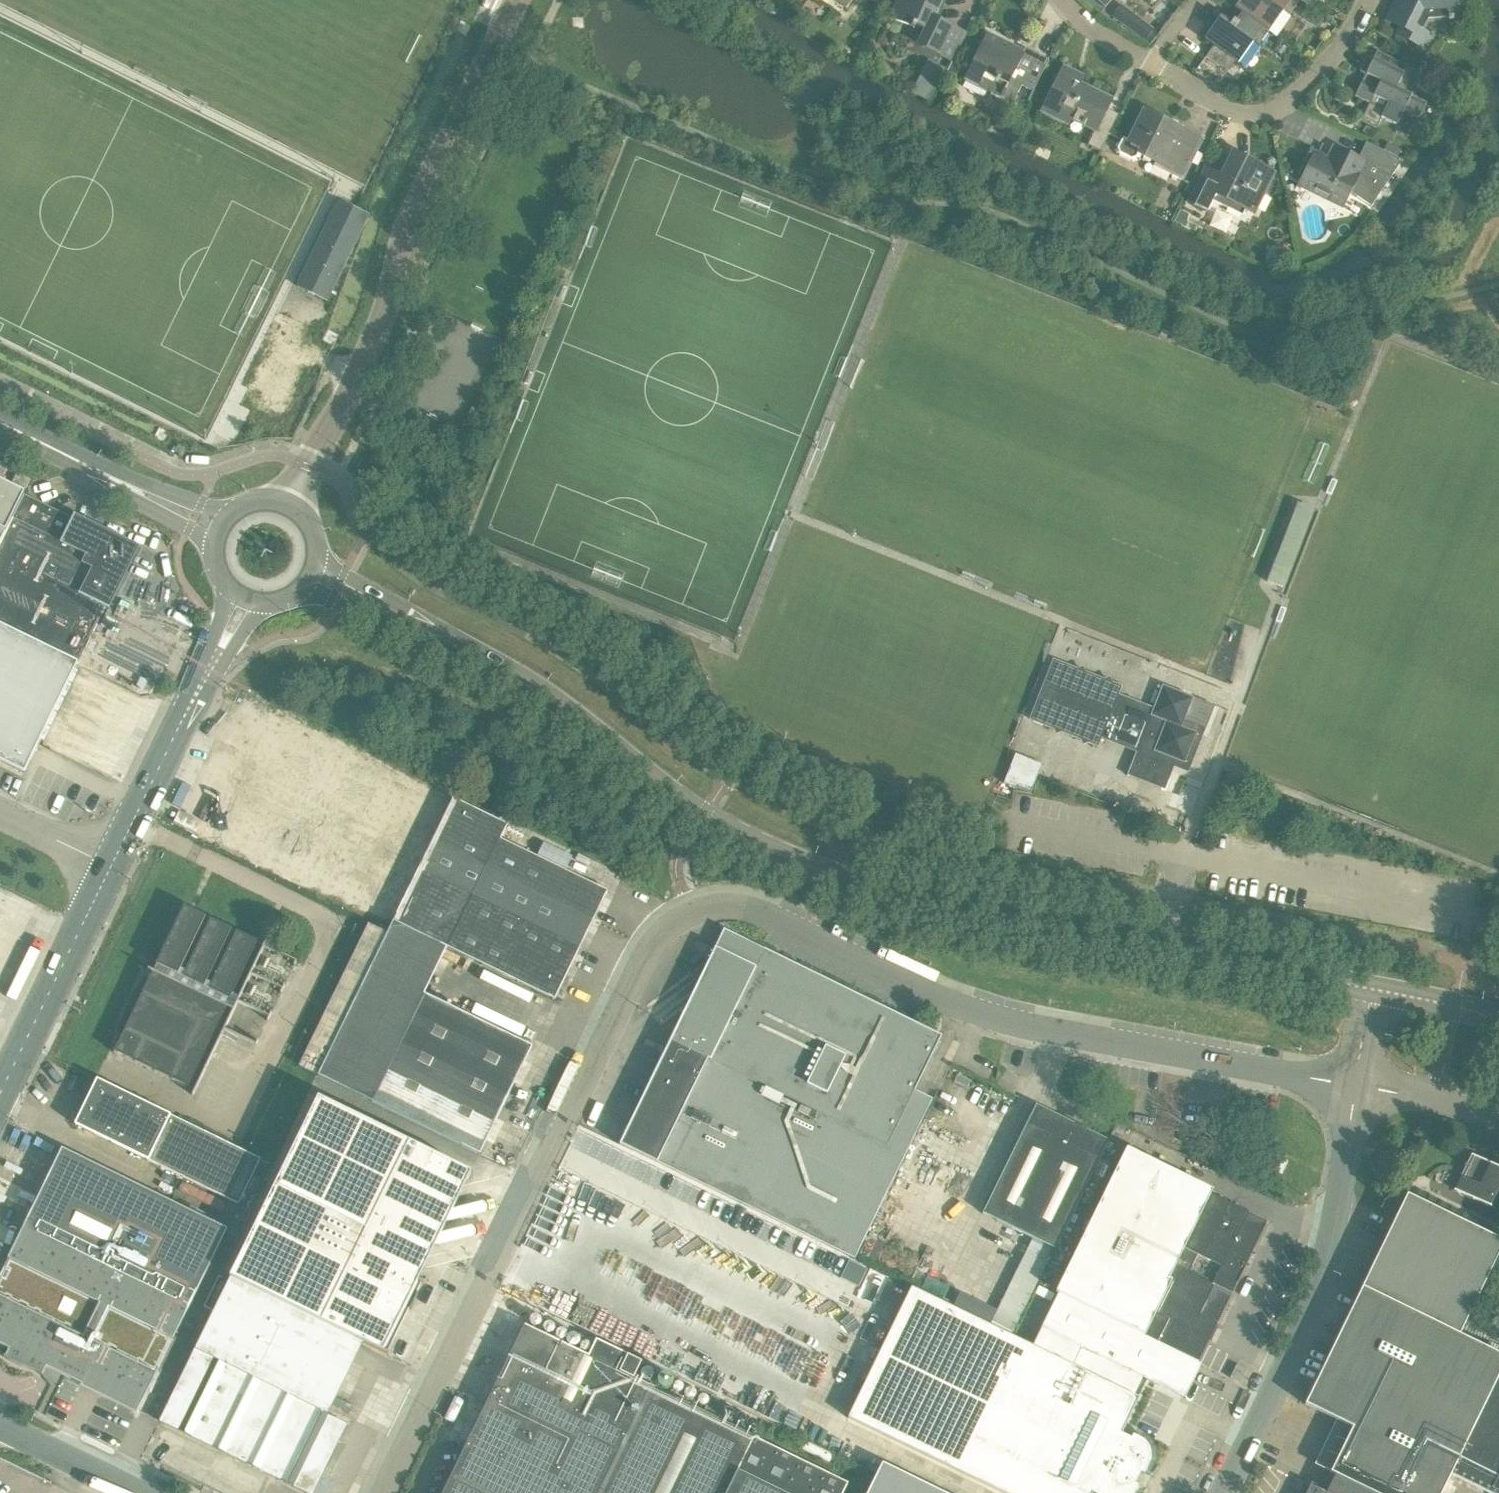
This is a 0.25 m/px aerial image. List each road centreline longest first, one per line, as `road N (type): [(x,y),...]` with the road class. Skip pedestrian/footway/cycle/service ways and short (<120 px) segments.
road 1 (secondary): [(1164,948),(953,909),(778,855),(701,816),(554,702),(313,574)]
road 2 (unclassified): [(1354,1085),(964,1008),(732,904),(688,912)]
road 3 (unclassified): [(382,1492),(647,941),(688,912)]
road 4 (tertiary): [(287,505),(356,376),(519,0)]
road 5 (unclassified): [(1224,1492),(1324,1273),(1354,1085)]
road 6 (tertiary): [(112,871),(245,598)]
road 7 (residential): [(1366,0),(1340,44),(1274,109),(1227,109),(1153,65)]
road 8 (tertiary): [(0,1097),(112,871)]
road 9 (secondary): [(0,424),(220,530)]
road 10 (secondary): [(1372,989),(1164,948)]
road 11 (unclassified): [(151,1492),(0,1419)]
road 12 (unclassified): [(1498,1119),(1354,1085)]
road 13 (secondary): [(1498,1020),(1372,989)]
road 14 (unclassified): [(112,871),(0,816)]

